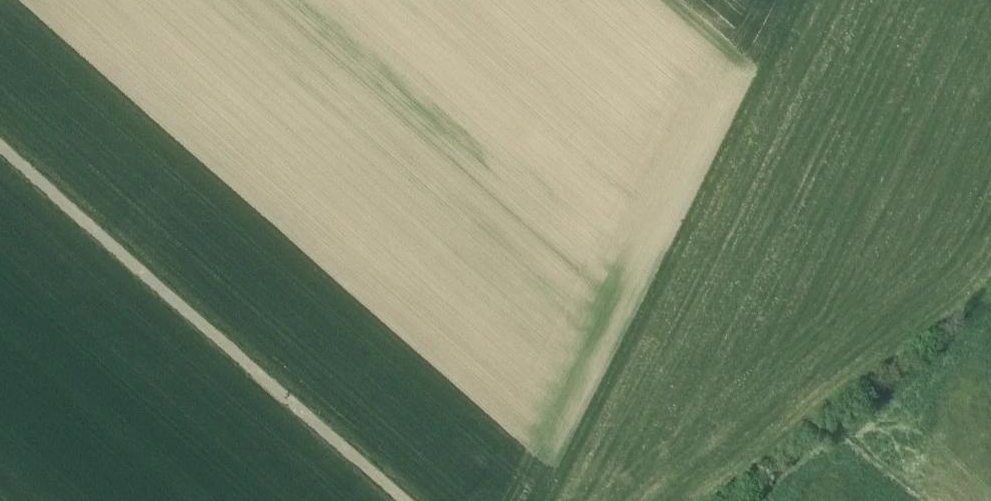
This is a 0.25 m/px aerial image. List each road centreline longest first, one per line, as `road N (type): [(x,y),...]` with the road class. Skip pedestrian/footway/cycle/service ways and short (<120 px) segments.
road 1 (track): [(546,500),(798,0)]
road 2 (track): [(397,500),(0,152)]

